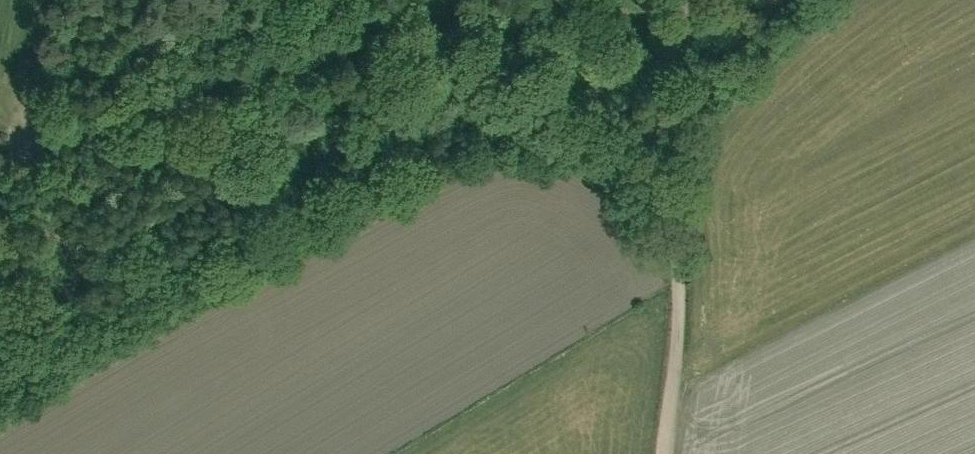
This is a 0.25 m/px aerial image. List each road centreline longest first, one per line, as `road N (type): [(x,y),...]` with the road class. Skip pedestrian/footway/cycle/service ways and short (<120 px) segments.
road 1 (track): [(576,0),(469,42),(95,125)]
road 2 (track): [(664,453),(680,289),(661,169)]
road 3 (track): [(469,42),(614,114),(643,135),(661,169)]
road 4 (track): [(661,169),(660,111),(685,0)]

